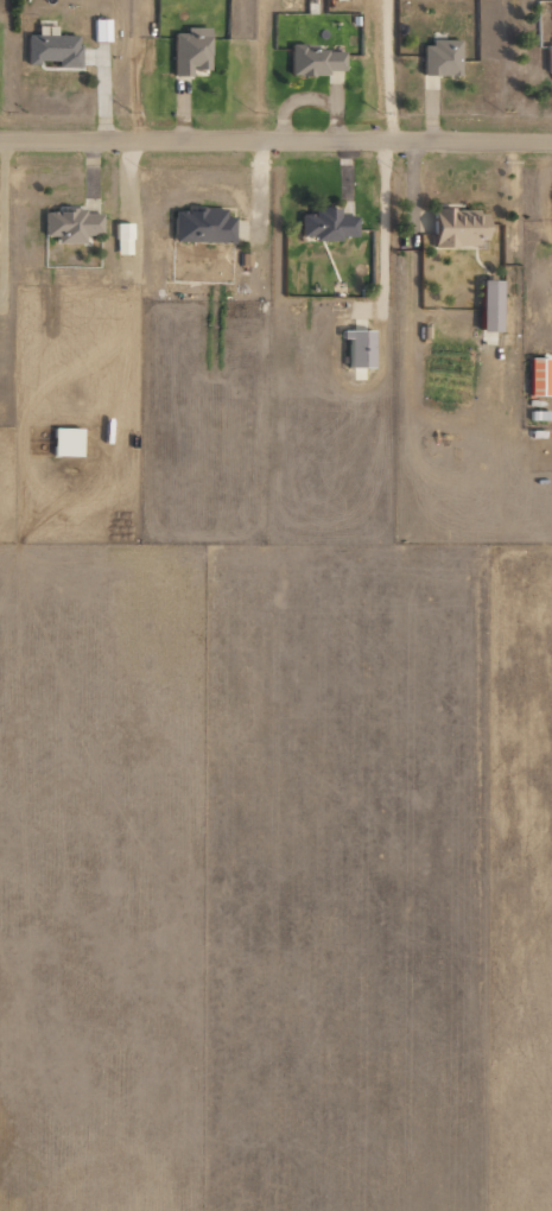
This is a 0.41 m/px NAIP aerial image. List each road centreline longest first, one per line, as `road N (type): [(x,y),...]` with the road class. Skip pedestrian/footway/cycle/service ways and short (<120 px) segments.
road 1 (residential): [(551,144),(0,141)]

